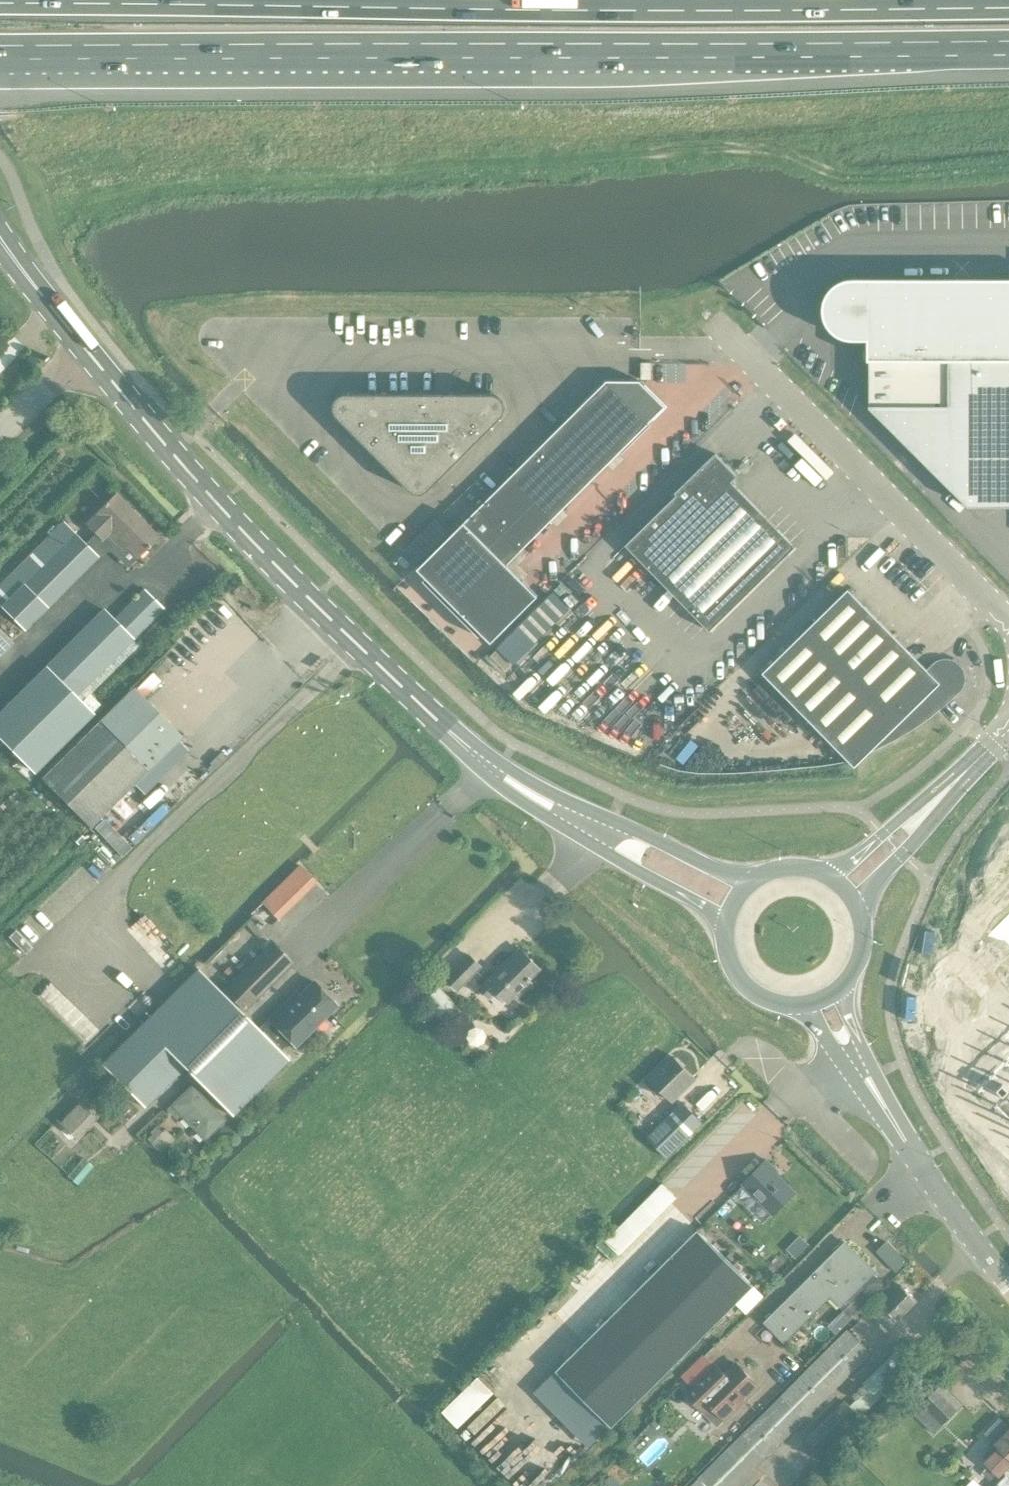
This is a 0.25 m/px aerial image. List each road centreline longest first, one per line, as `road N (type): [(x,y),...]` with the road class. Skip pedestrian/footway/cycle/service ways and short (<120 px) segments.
road 1 (motorway): [(0,60),(1008,55)]
road 2 (tertiary): [(465,745),(219,506),(0,240)]
road 3 (unclassified): [(1008,622),(716,322)]
road 4 (tertiary): [(756,880),(553,796),(465,745)]
road 5 (tertiary): [(465,745),(549,820),(727,923)]
road 6 (tertiary): [(884,1106),(1008,1285)]
road 7 (tertiary): [(857,909),(942,794)]
road 8 (tertiary): [(942,794),(827,876)]
road 9 (tertiary): [(798,1005),(884,1106)]
road 10 (tertiary): [(884,1106),(838,990)]
road 11 (tertiary): [(727,923),(728,954),(743,981),(767,1000),(798,1005)]

